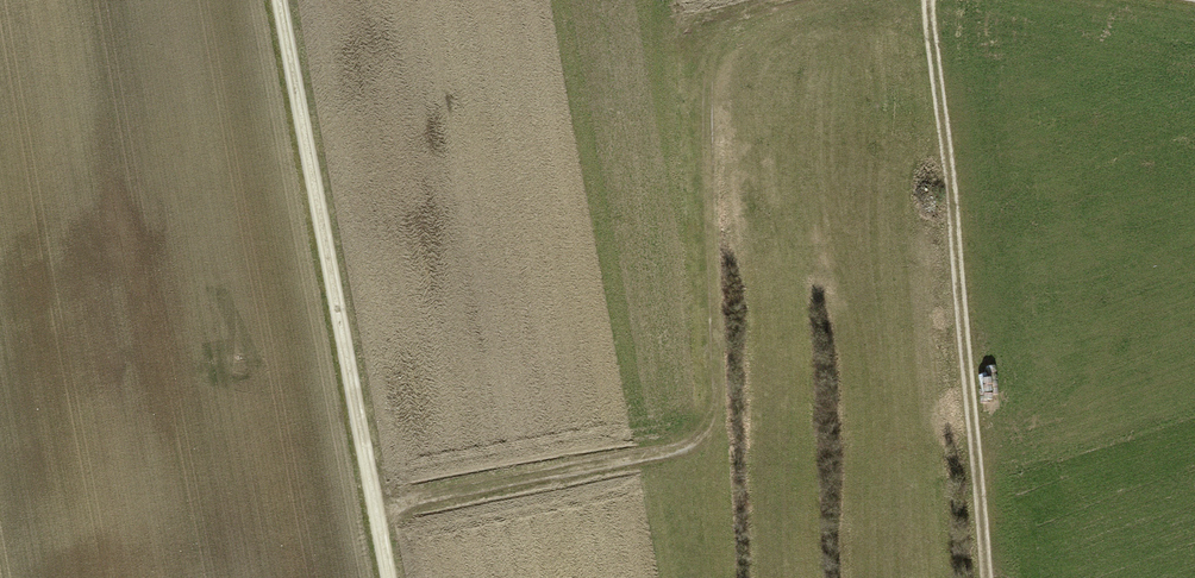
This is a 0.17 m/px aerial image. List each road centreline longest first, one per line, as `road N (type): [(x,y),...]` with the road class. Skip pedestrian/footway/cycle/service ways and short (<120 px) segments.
road 1 (track): [(833,0),(739,24),(711,58),(707,285),(719,403),(711,429),(696,445),(377,513)]
road 2 (track): [(389,577),(279,0)]
road 3 (track): [(928,0),(988,577)]

